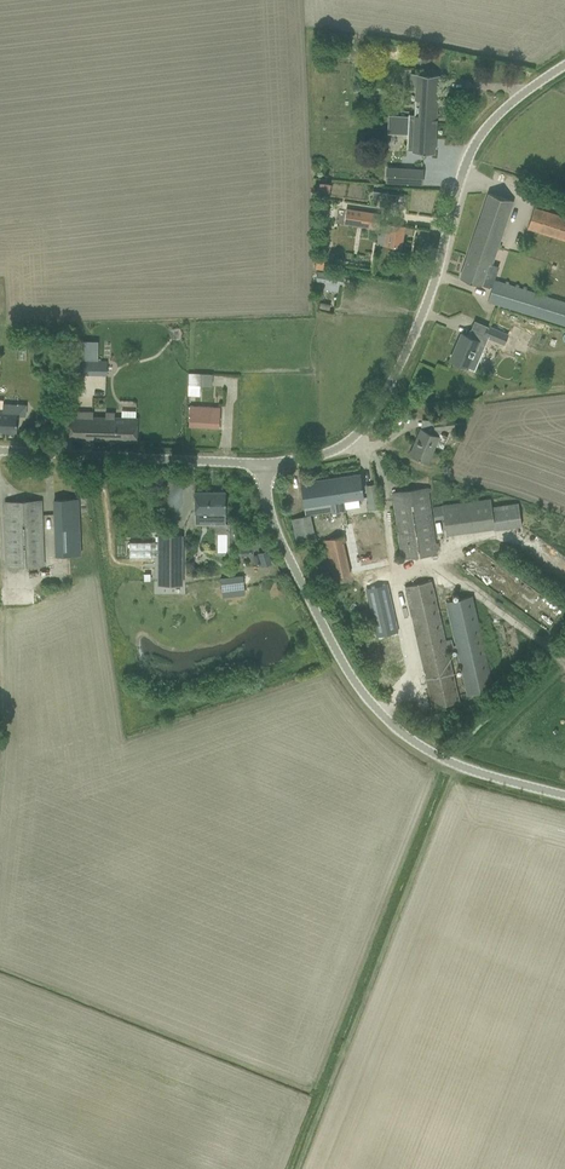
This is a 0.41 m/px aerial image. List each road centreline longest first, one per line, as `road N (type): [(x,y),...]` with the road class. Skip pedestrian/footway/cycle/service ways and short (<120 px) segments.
road 1 (unclassified): [(262,464),(321,456),(363,428),(433,282),(474,146),(516,98),(564,65)]
road 2 (unclassified): [(564,799),(451,767),(366,698),(271,521),(262,464)]
road 3 (unclassified): [(262,464),(0,451)]

